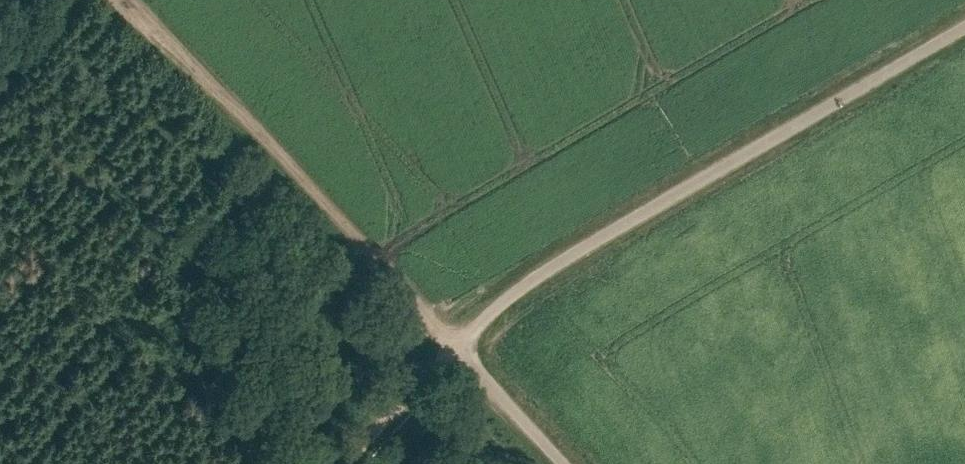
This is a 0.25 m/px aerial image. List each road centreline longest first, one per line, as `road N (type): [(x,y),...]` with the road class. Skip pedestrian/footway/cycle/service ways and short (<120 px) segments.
road 1 (unclassified): [(562,463),(452,347),(538,274),(964,27)]
road 2 (track): [(452,347),(131,0)]
road 3 (track): [(452,347),(351,463)]

